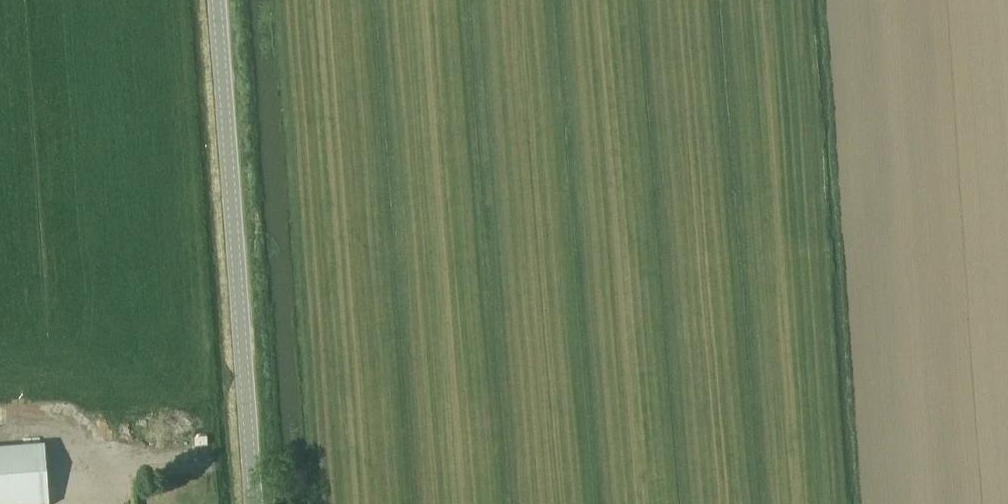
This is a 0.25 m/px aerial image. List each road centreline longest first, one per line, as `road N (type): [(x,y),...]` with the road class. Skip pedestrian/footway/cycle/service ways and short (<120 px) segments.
road 1 (unclassified): [(251,503),(213,0)]

